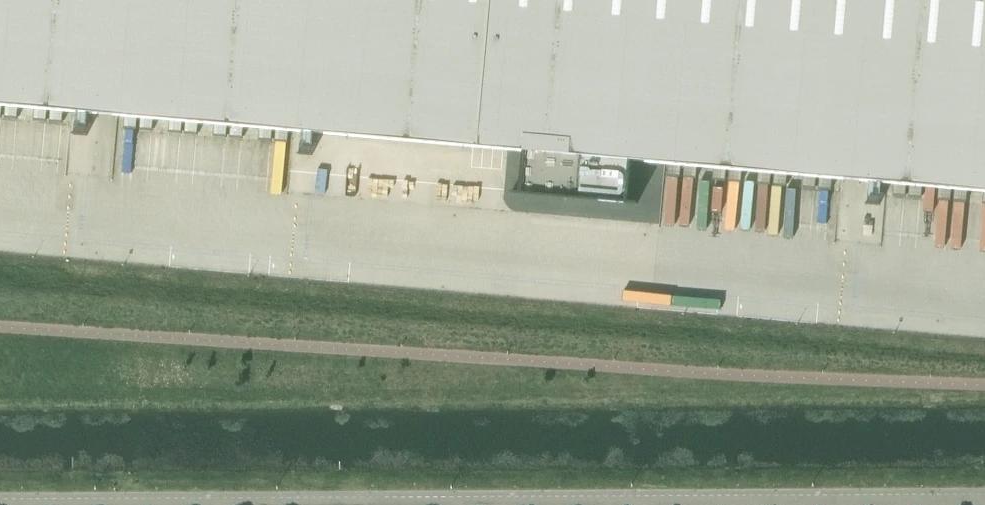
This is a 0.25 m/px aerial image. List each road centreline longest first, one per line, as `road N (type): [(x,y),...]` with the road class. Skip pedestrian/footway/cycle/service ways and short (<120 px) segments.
road 1 (unclassified): [(984,504),(793,504)]

